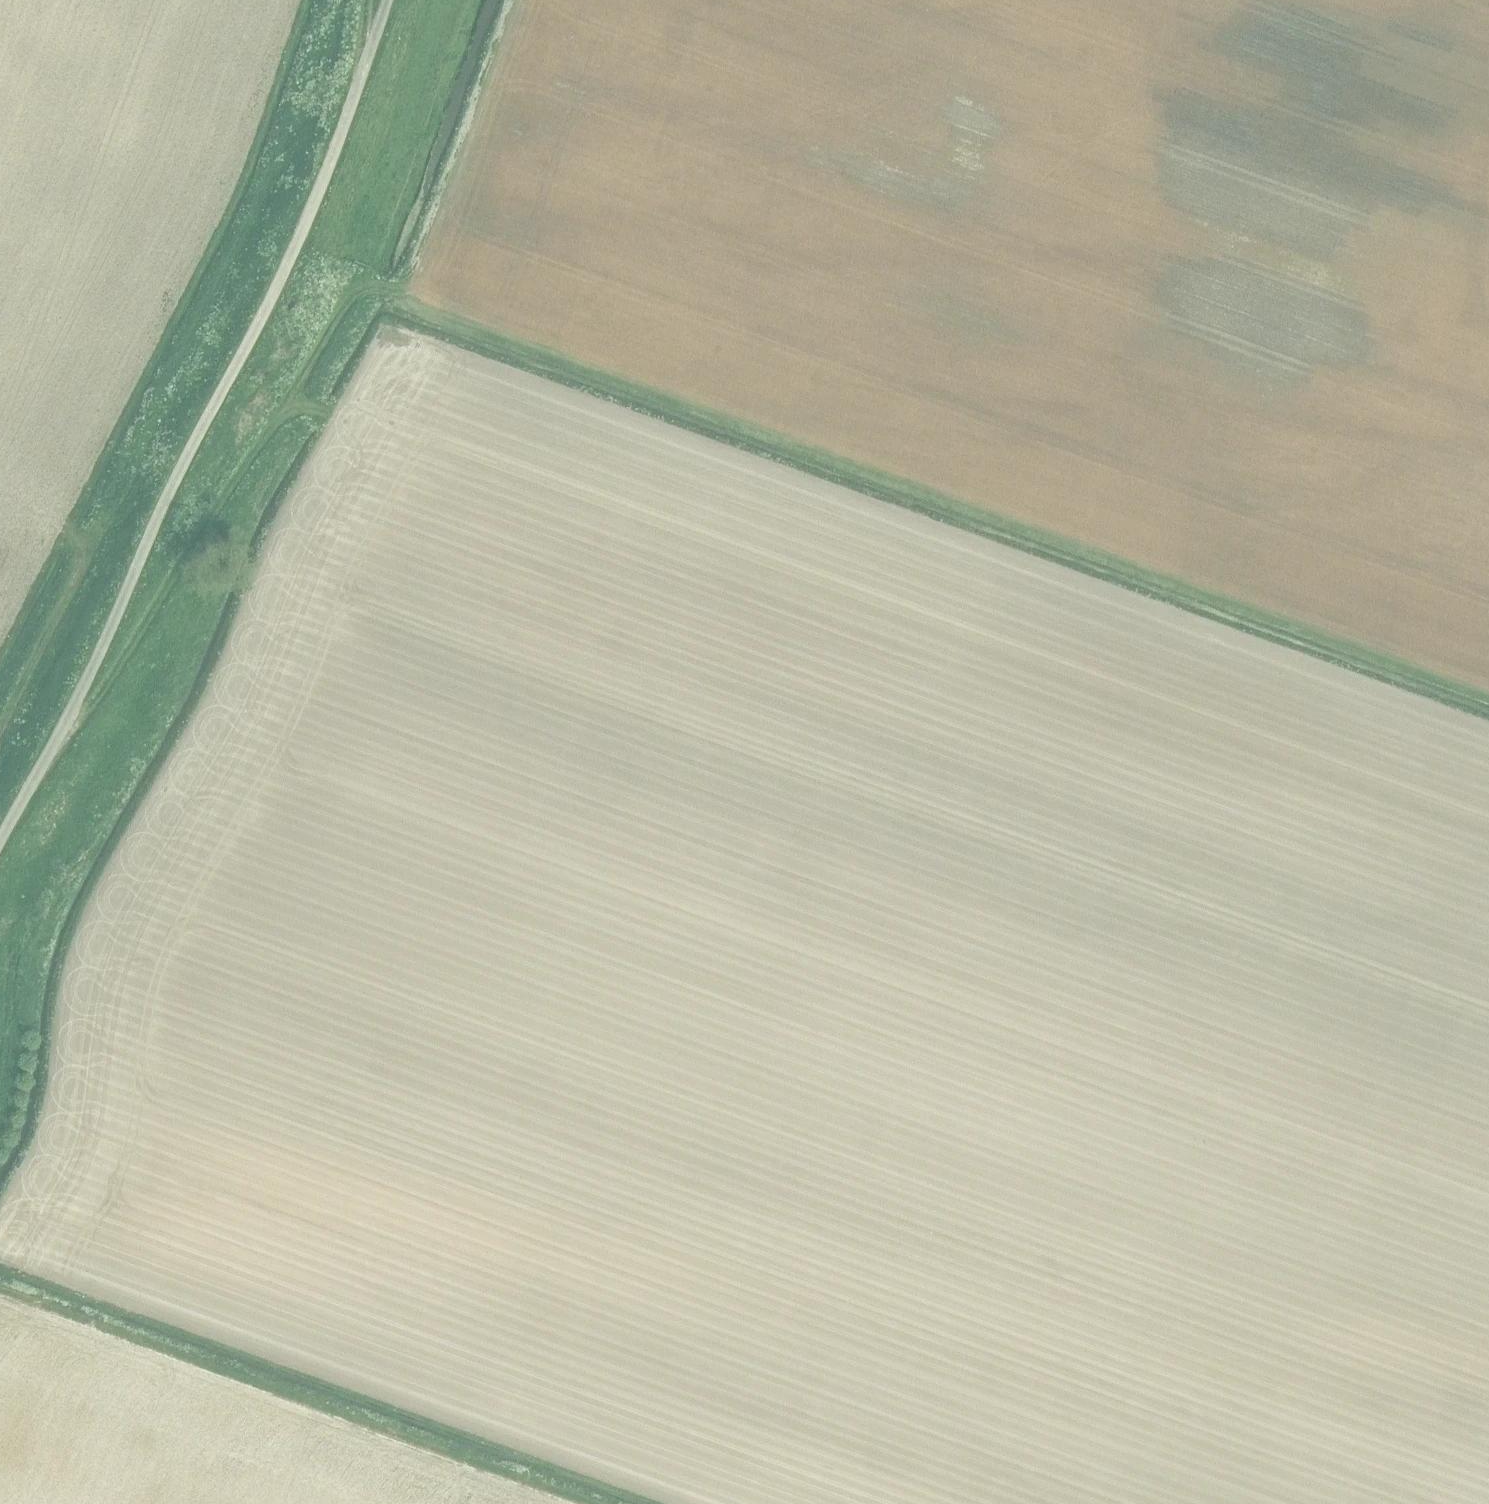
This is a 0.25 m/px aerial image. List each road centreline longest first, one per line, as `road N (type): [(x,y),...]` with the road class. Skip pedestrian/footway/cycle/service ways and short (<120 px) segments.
road 1 (unclassified): [(0,844),(298,240),(384,0)]

